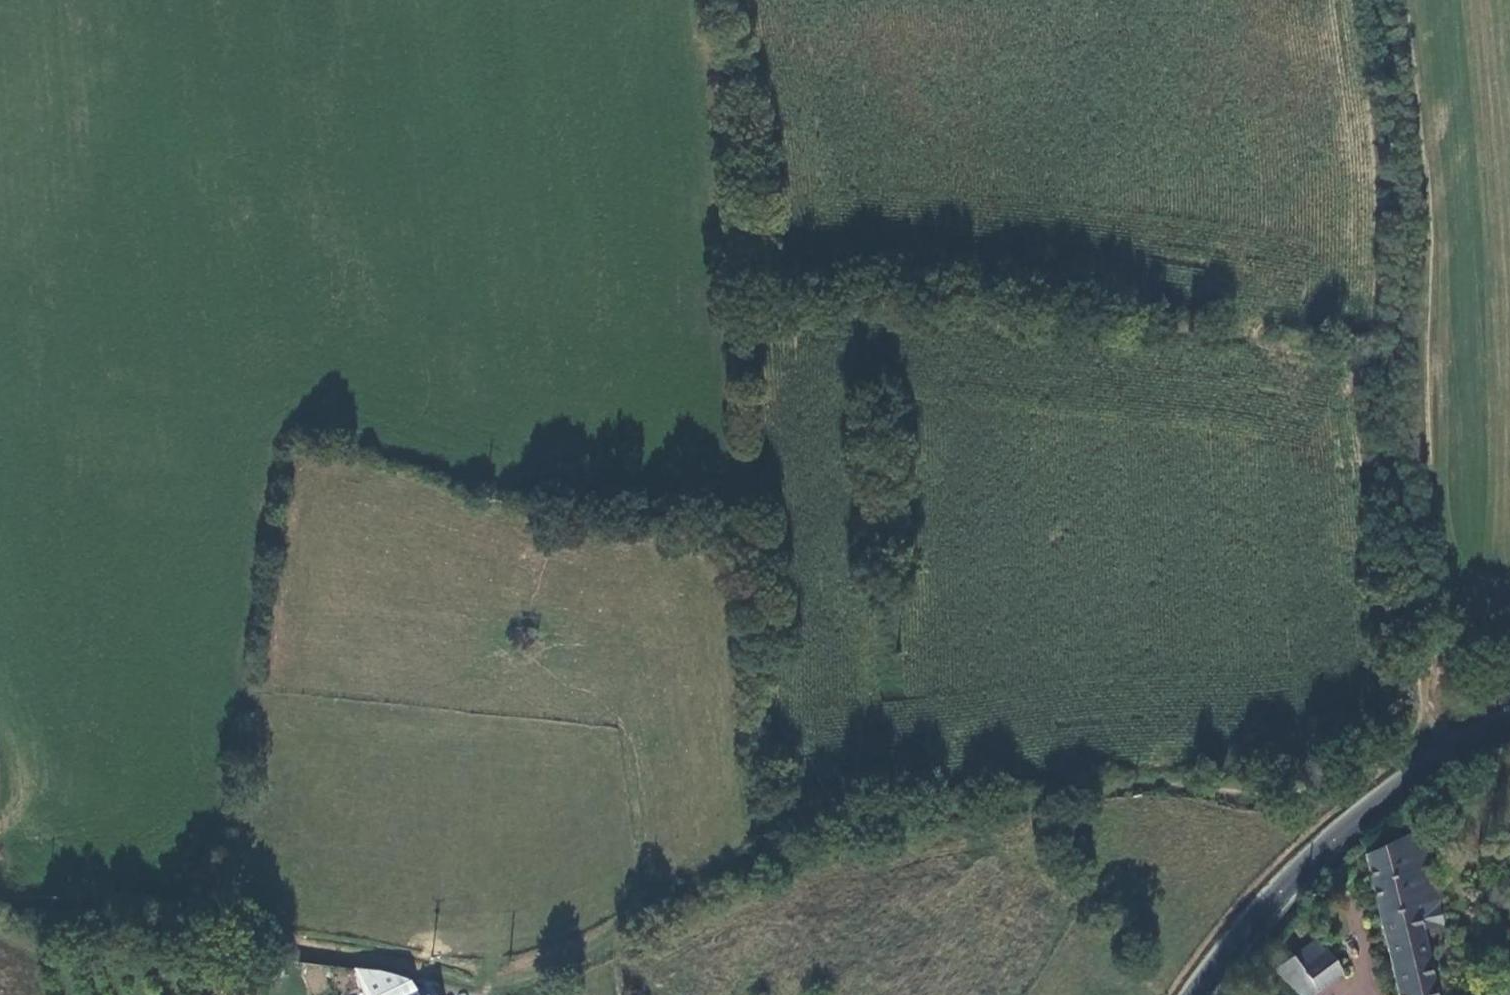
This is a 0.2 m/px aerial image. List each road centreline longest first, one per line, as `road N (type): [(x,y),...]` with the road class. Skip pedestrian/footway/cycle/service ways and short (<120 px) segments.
road 1 (tertiary): [(1200,994),(1261,912),(1387,789),(1509,717)]

